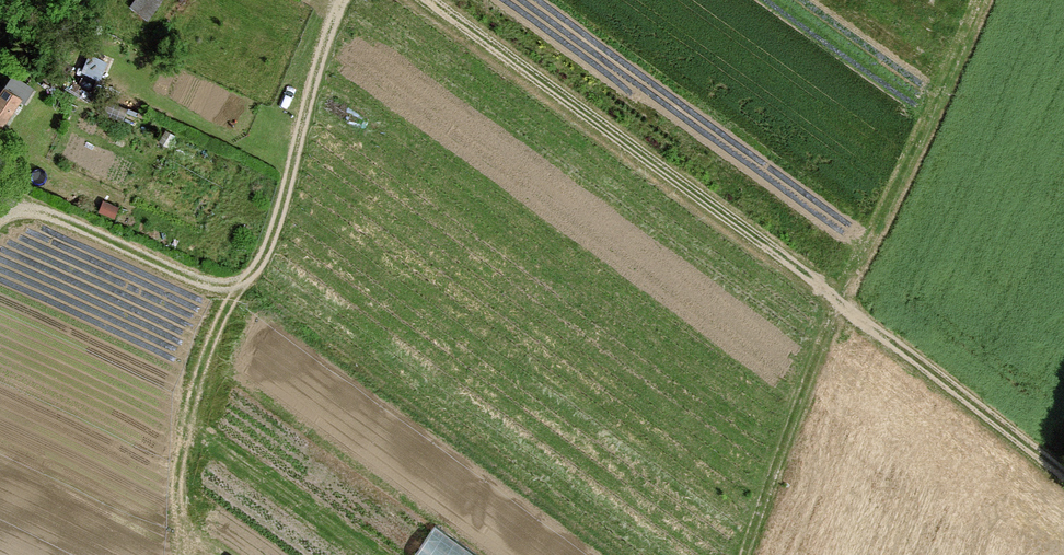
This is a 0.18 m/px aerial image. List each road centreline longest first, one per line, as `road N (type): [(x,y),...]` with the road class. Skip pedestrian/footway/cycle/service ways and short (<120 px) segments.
road 1 (track): [(428,0),(1063,470)]
road 2 (track): [(743,554),(834,296),(975,0)]
road 3 (track): [(0,214),(40,208),(203,281),(244,282),(272,241),(341,0)]

